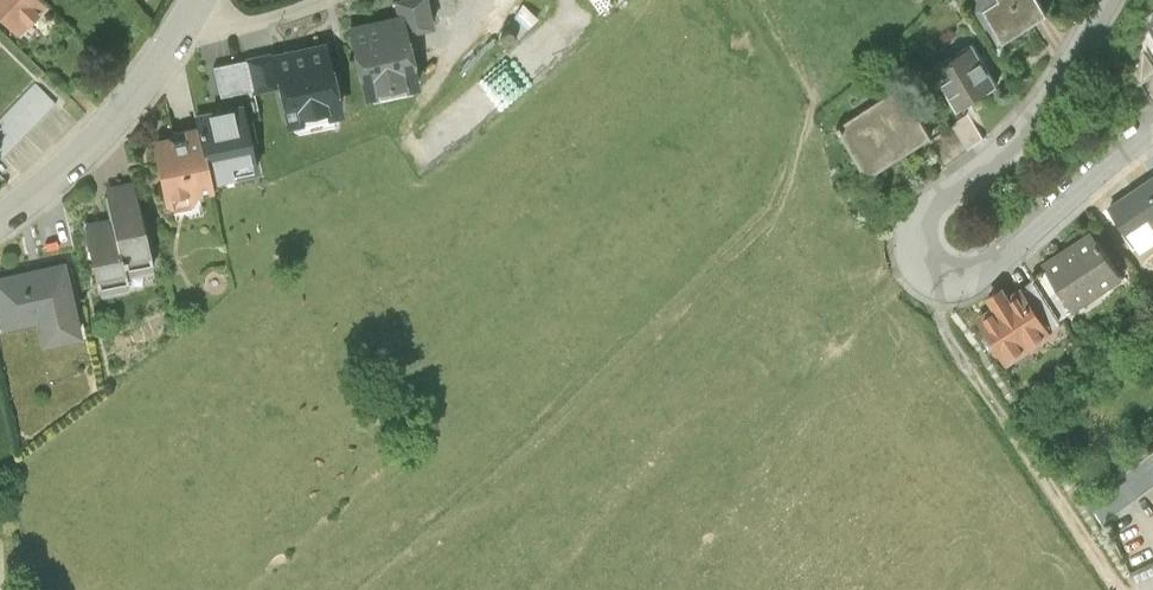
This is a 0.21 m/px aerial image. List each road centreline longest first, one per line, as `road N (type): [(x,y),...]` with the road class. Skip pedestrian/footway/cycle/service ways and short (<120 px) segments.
road 1 (residential): [(1116,0),(1062,94),(1009,148),(929,206),(915,229),(919,261),(953,279),(991,267),(1152,130)]
road 2 (track): [(1117,589),(961,353),(938,311),(937,275)]
road 3 (residential): [(0,223),(99,137),(180,29)]
road 4 (residential): [(180,29),(318,0)]

